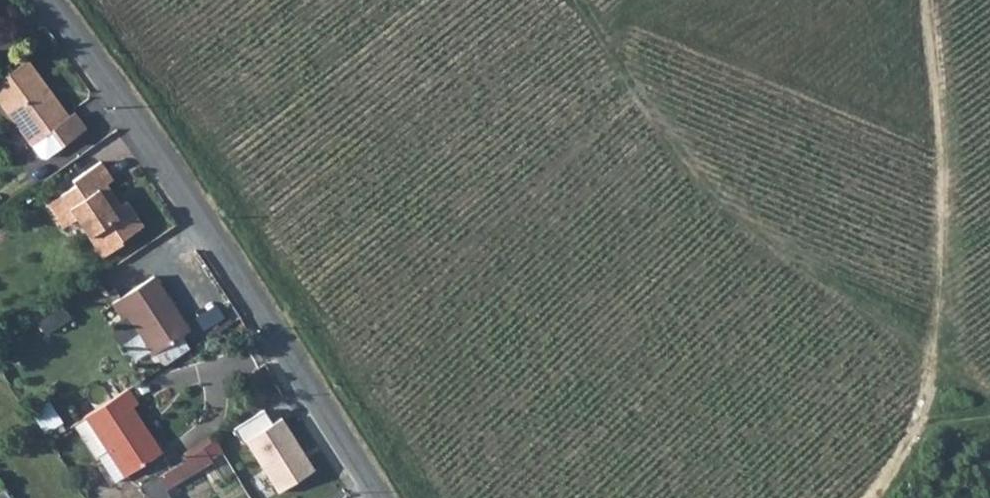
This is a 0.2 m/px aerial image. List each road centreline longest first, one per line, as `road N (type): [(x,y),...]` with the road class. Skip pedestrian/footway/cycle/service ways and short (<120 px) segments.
road 1 (residential): [(381,497),(49,0)]
road 2 (track): [(924,0),(935,145),(928,363),(911,452),(872,497)]

